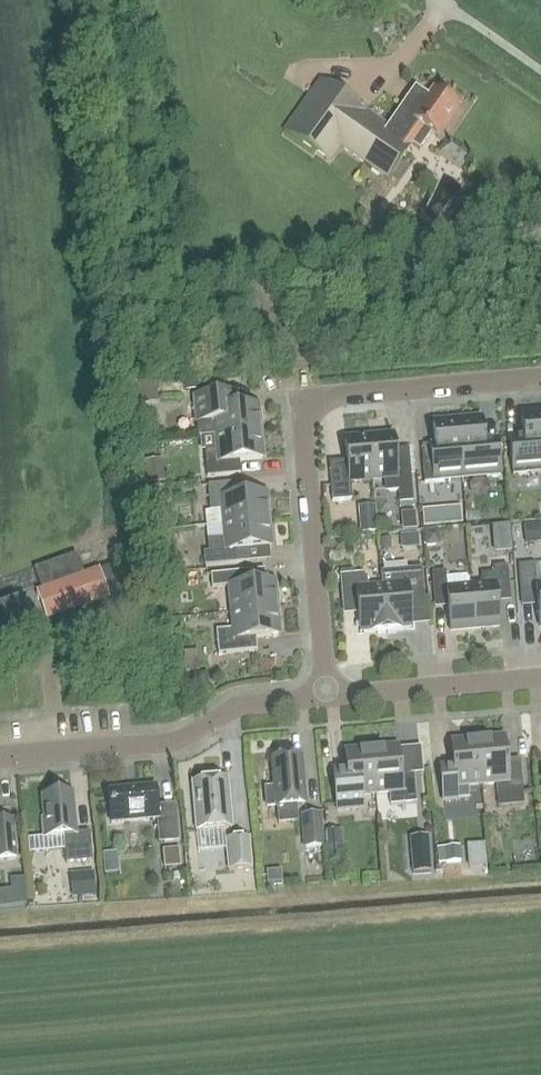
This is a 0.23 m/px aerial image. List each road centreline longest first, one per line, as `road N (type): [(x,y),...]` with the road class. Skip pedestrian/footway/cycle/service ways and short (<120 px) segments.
road 1 (residential): [(540,382),(340,400),(309,411),(299,428),(325,702)]
road 2 (residential): [(0,761),(161,747),(227,713),(325,702)]
road 3 (residential): [(325,702),(540,683)]

